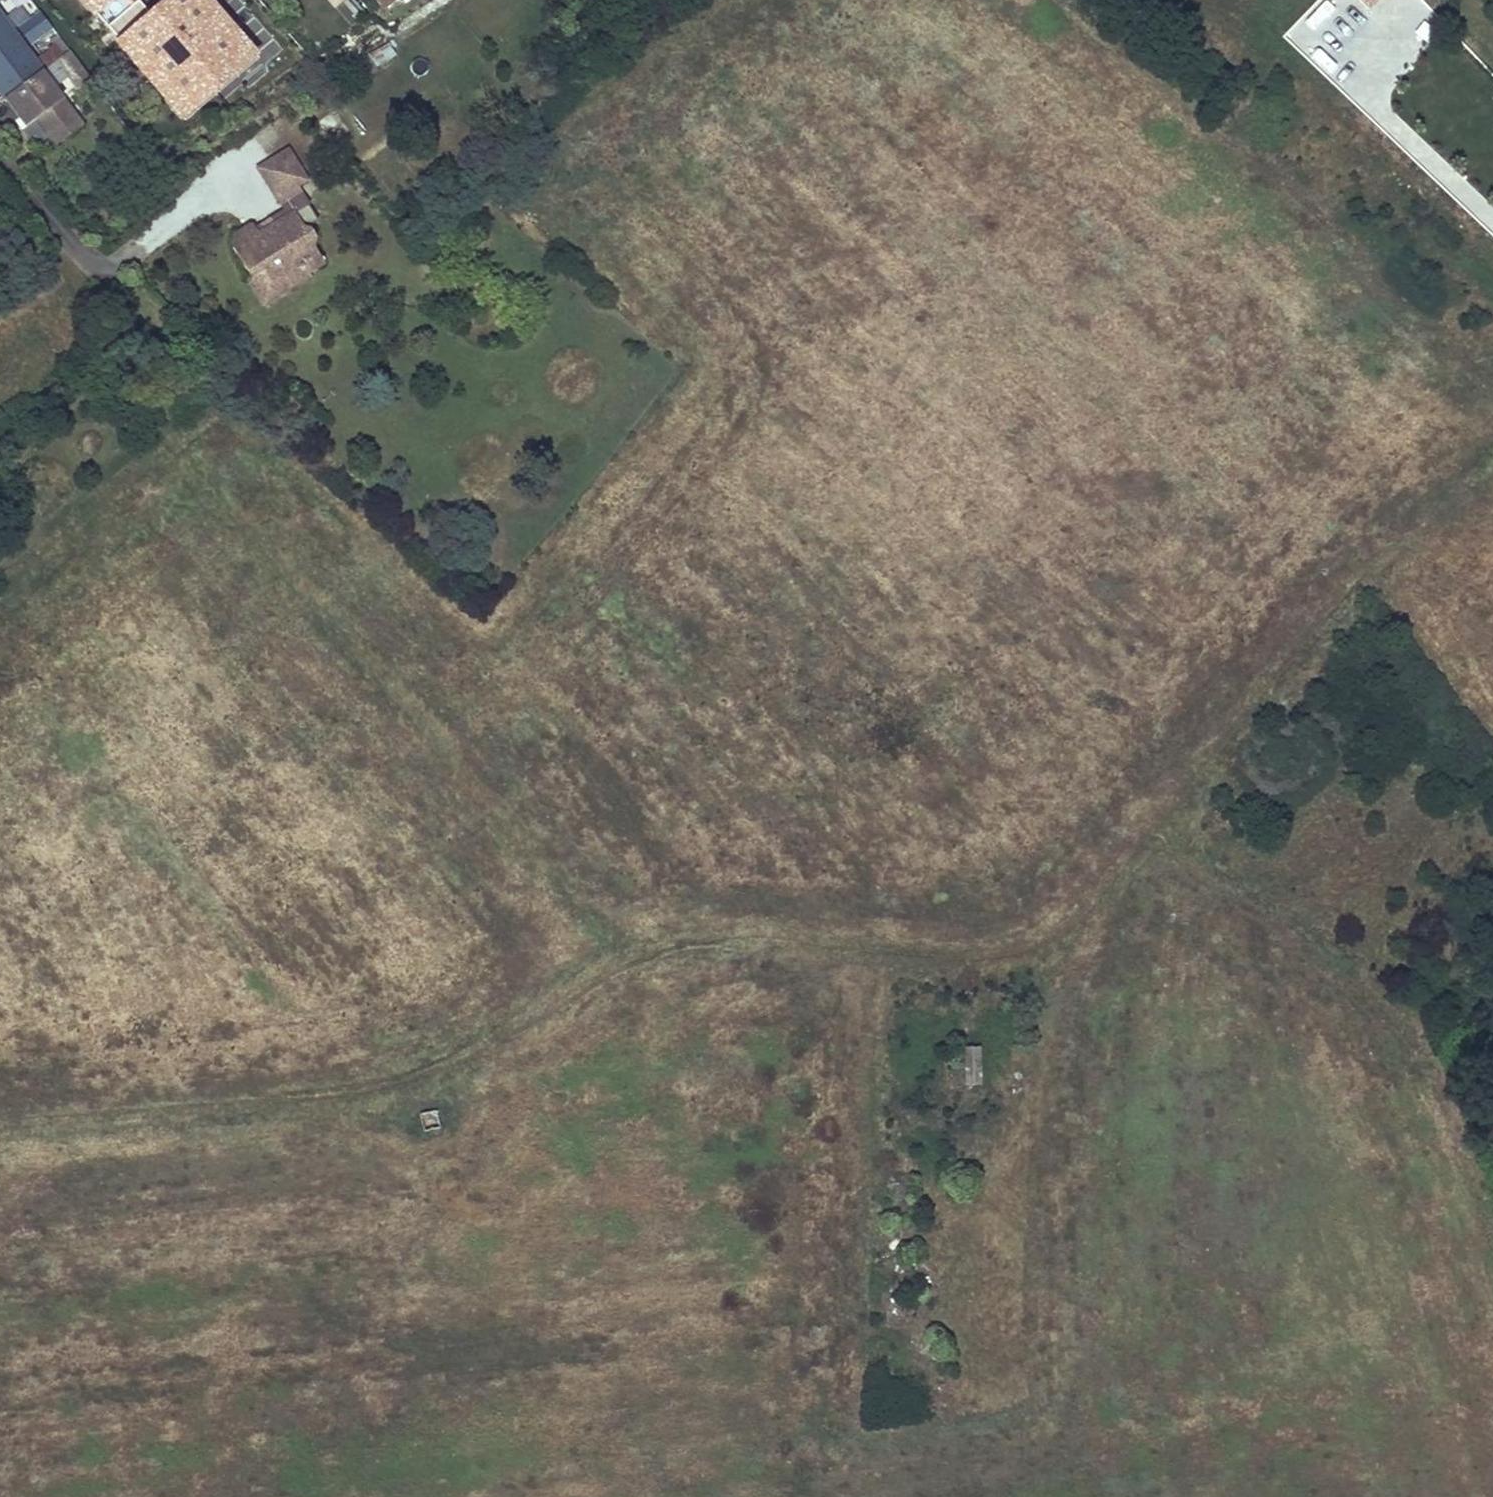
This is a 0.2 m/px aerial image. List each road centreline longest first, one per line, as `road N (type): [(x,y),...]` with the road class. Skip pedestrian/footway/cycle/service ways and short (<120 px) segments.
road 1 (track): [(0,1130),(399,1084),(482,1044),(646,936),(729,928),(934,956),(1036,945),(1126,866),(1410,523),(1492,456)]
road 2 (residential): [(0,161),(99,264),(148,244),(204,201),(250,199)]

